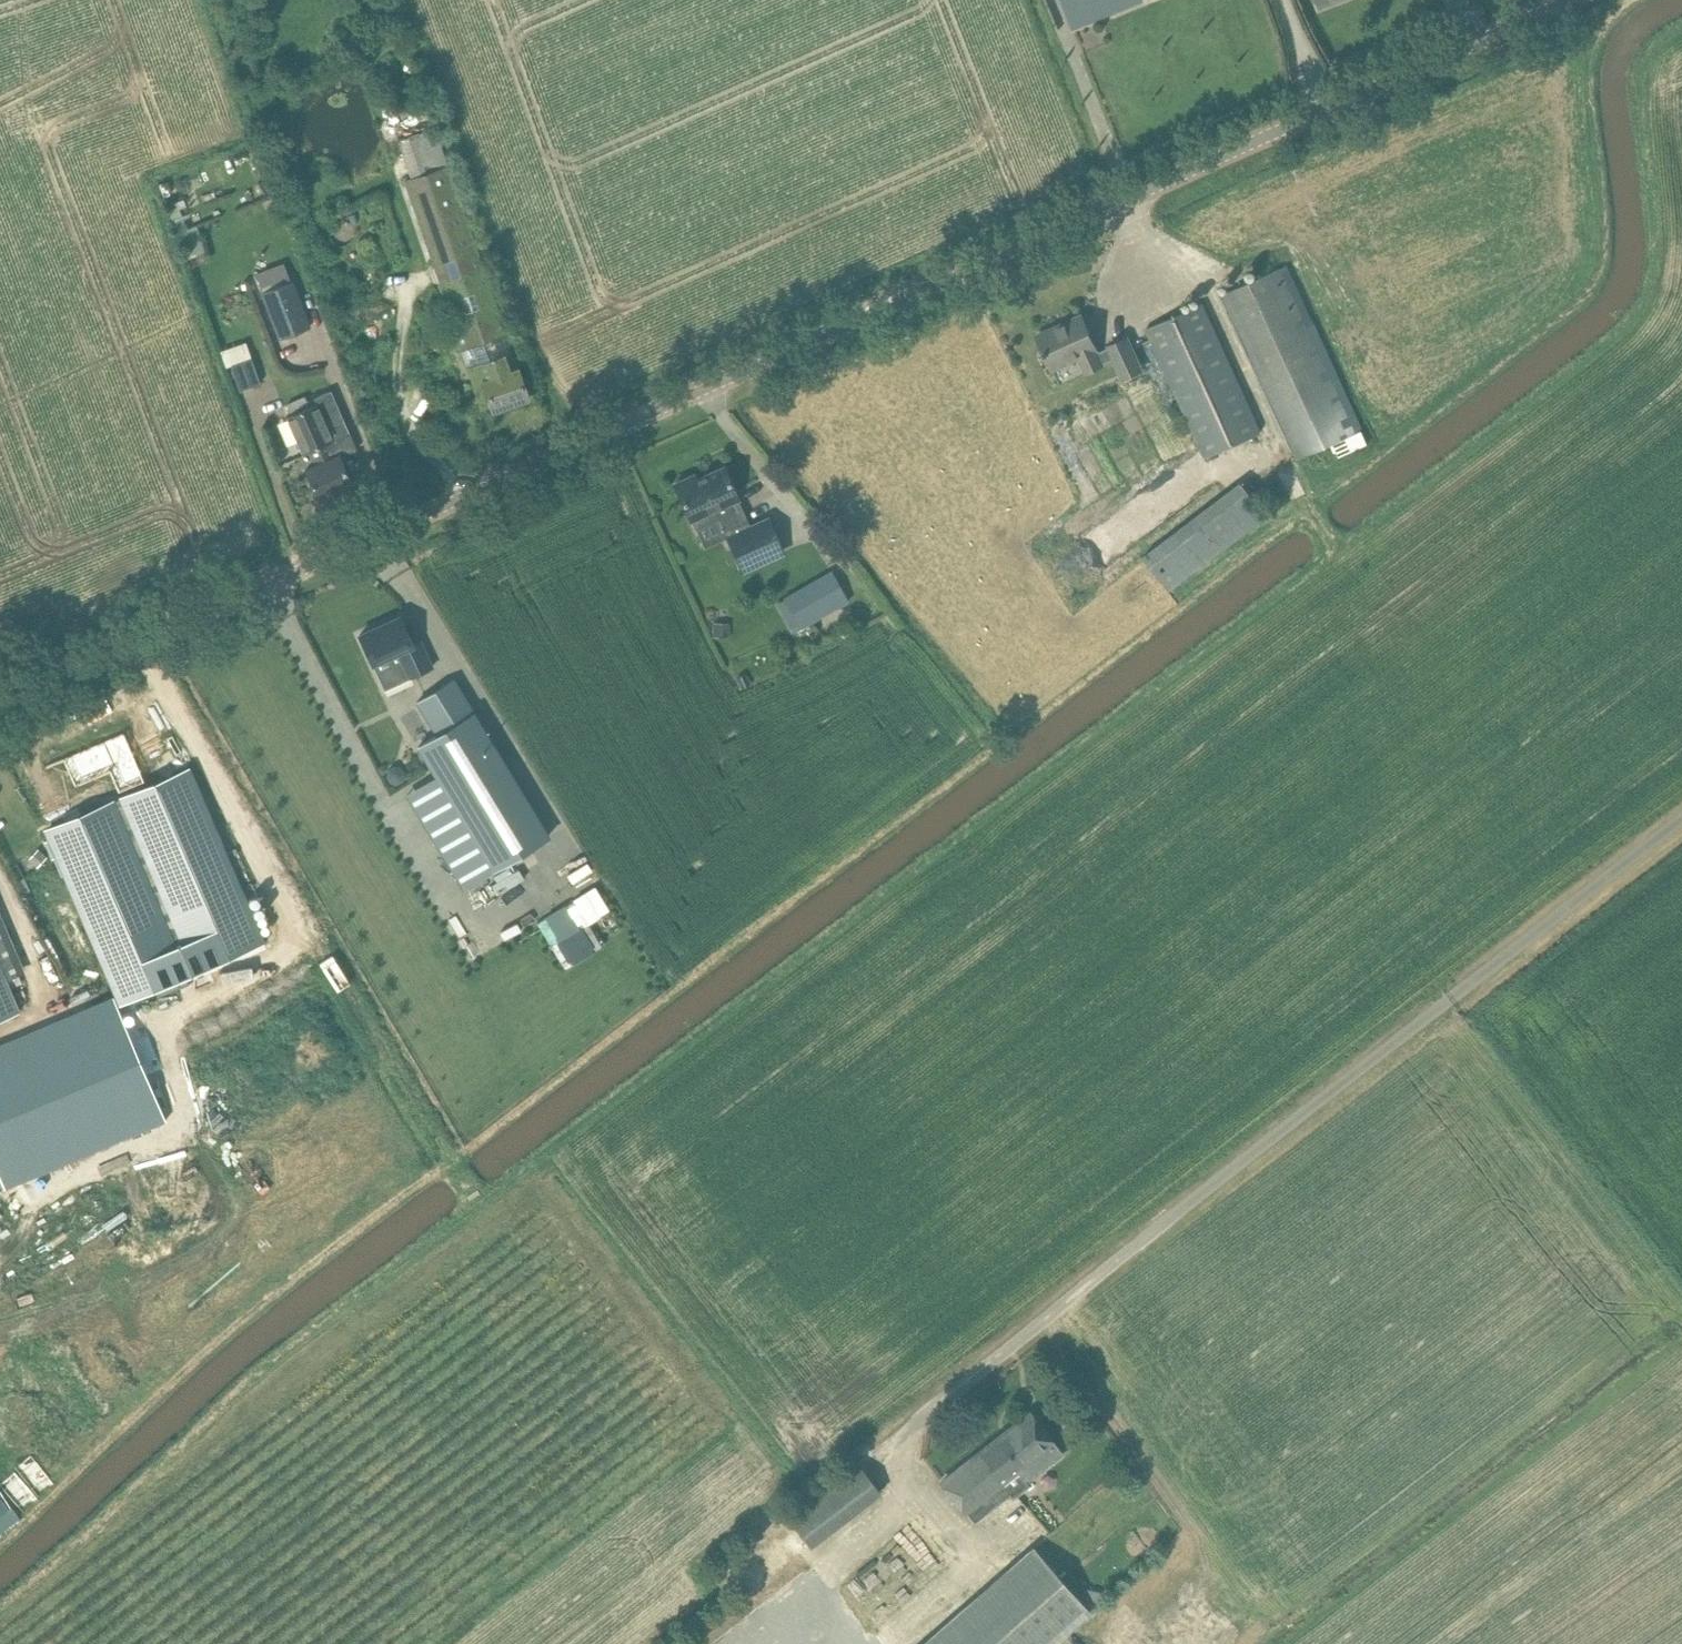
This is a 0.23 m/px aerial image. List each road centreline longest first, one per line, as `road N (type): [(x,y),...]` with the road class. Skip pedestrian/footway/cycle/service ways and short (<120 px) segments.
road 1 (unclassified): [(0,697),(372,539),(1569,0)]
road 2 (track): [(911,1427),(1681,824)]
road 3 (track): [(475,1200),(138,639)]

